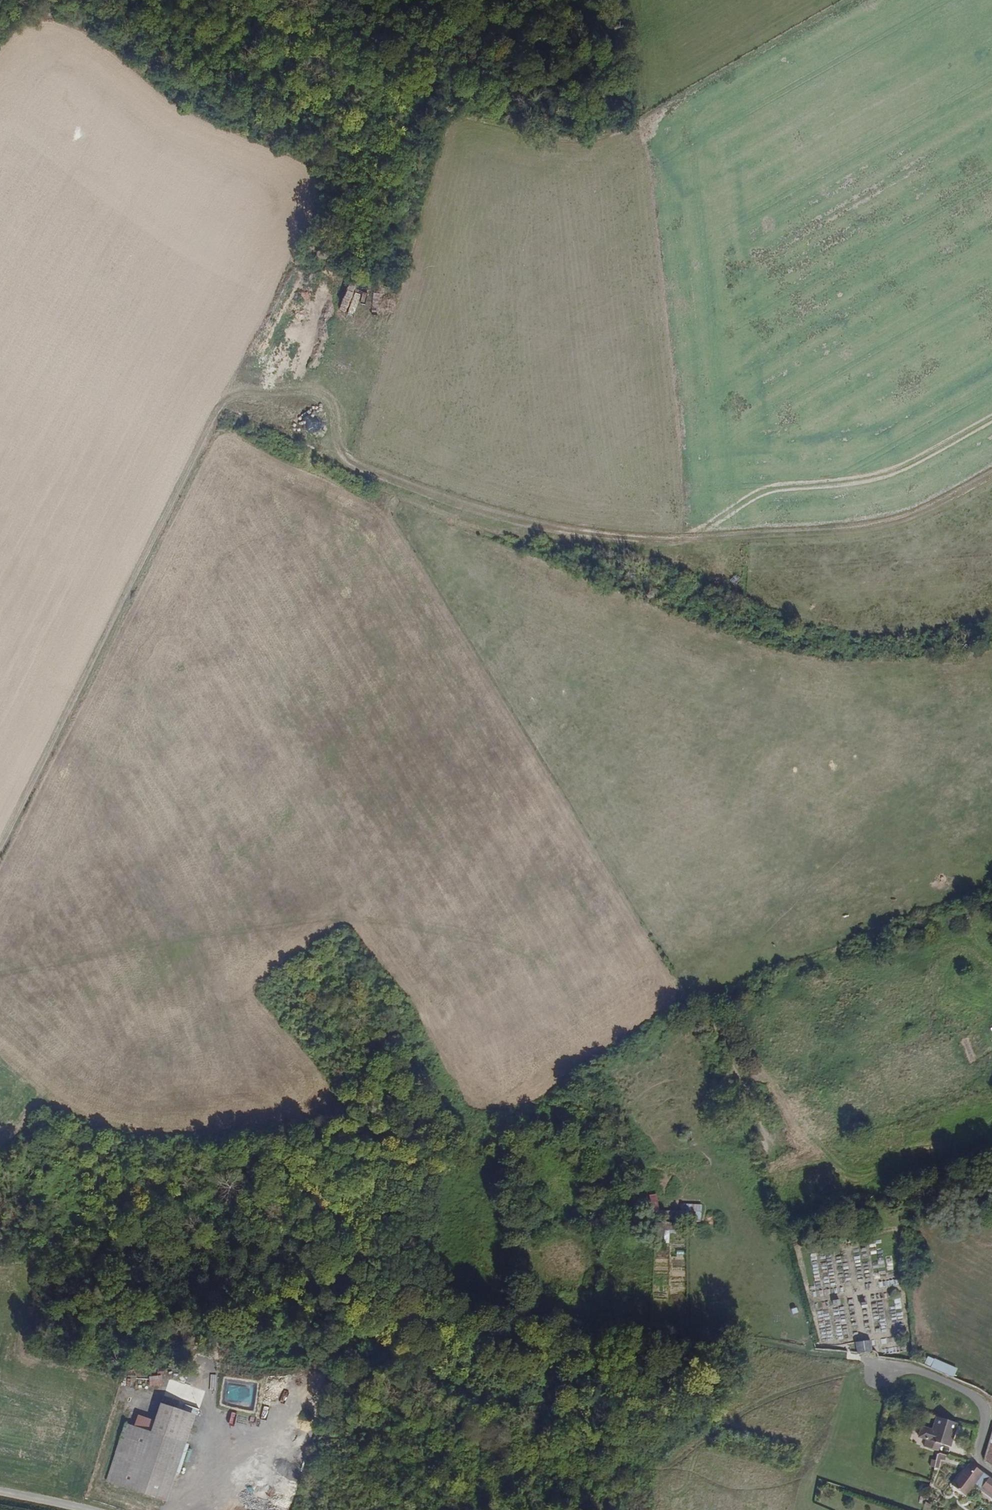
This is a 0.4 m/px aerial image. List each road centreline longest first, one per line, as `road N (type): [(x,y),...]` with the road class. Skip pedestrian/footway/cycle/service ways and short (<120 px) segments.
road 1 (track): [(0,854),(212,432),(228,432),(371,504),(412,506),(743,647),(825,668),(892,674),(991,661)]
road 2 (residential): [(878,1376),(915,1370),(980,1401),(987,1420),(979,1460),(991,1470)]

